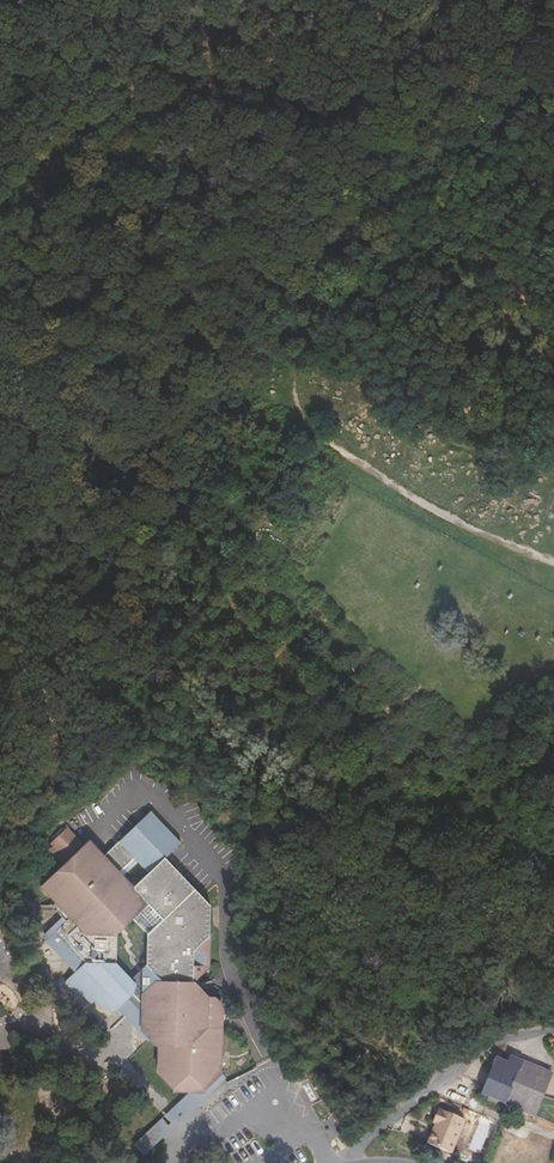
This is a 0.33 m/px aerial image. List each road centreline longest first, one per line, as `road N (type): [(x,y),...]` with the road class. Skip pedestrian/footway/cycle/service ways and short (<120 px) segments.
road 1 (track): [(553,187),(511,161),(481,167),(377,220),(296,326),(292,385),(306,418),(460,521),(553,555)]
road 2 (residential): [(345,1162),(464,1066),(519,1040),(553,1035)]

